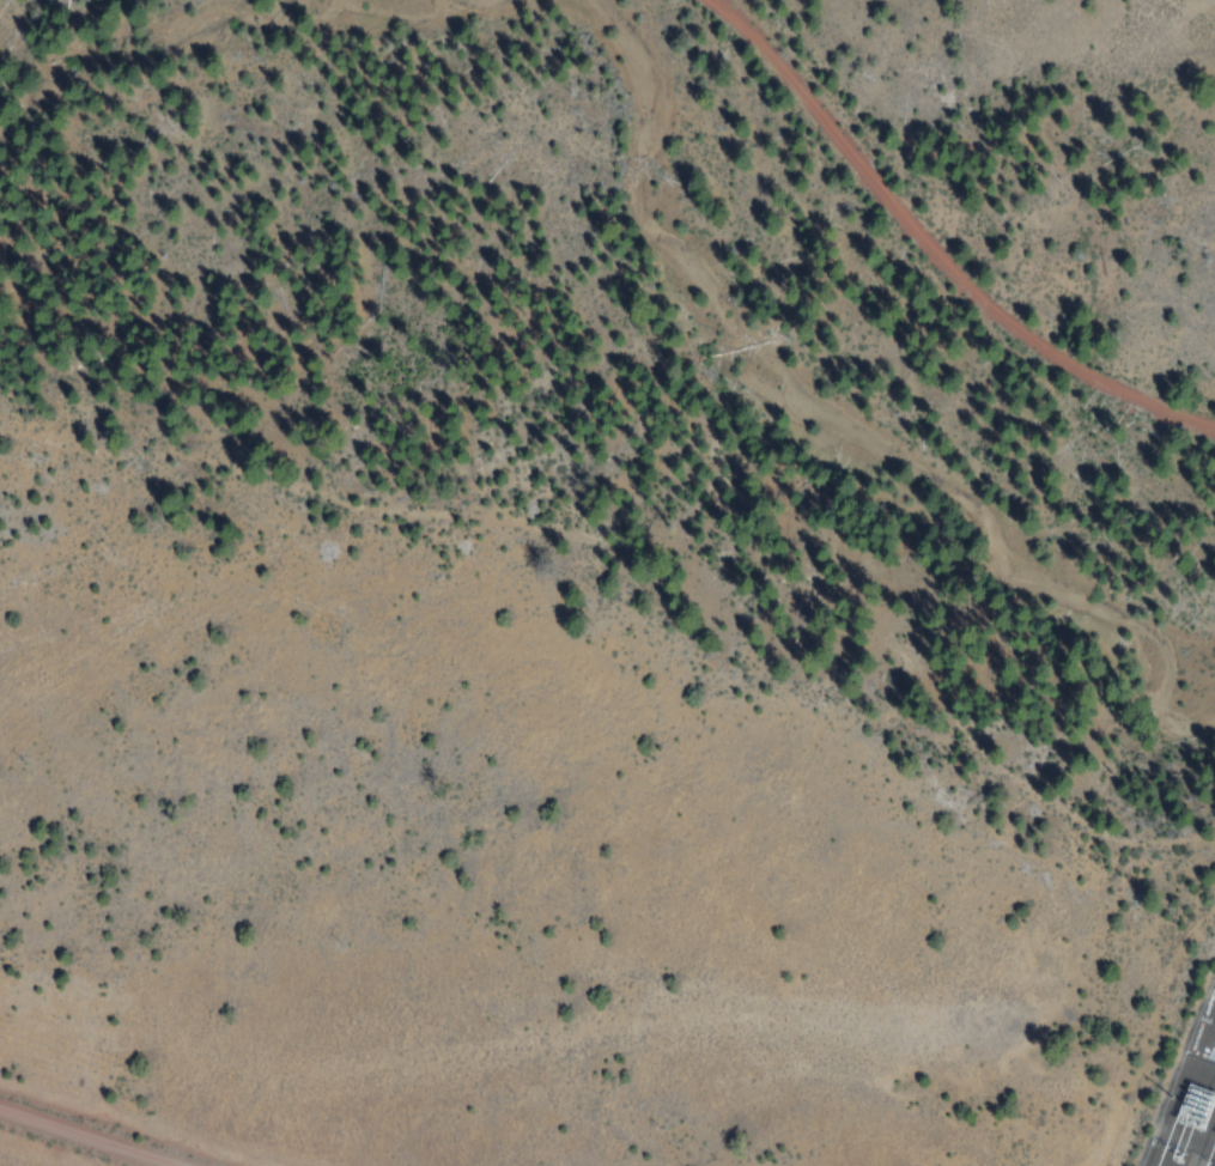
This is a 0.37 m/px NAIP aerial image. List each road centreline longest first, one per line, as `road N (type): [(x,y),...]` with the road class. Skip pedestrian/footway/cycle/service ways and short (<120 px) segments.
road 1 (residential): [(0,1105),(197,1165)]

